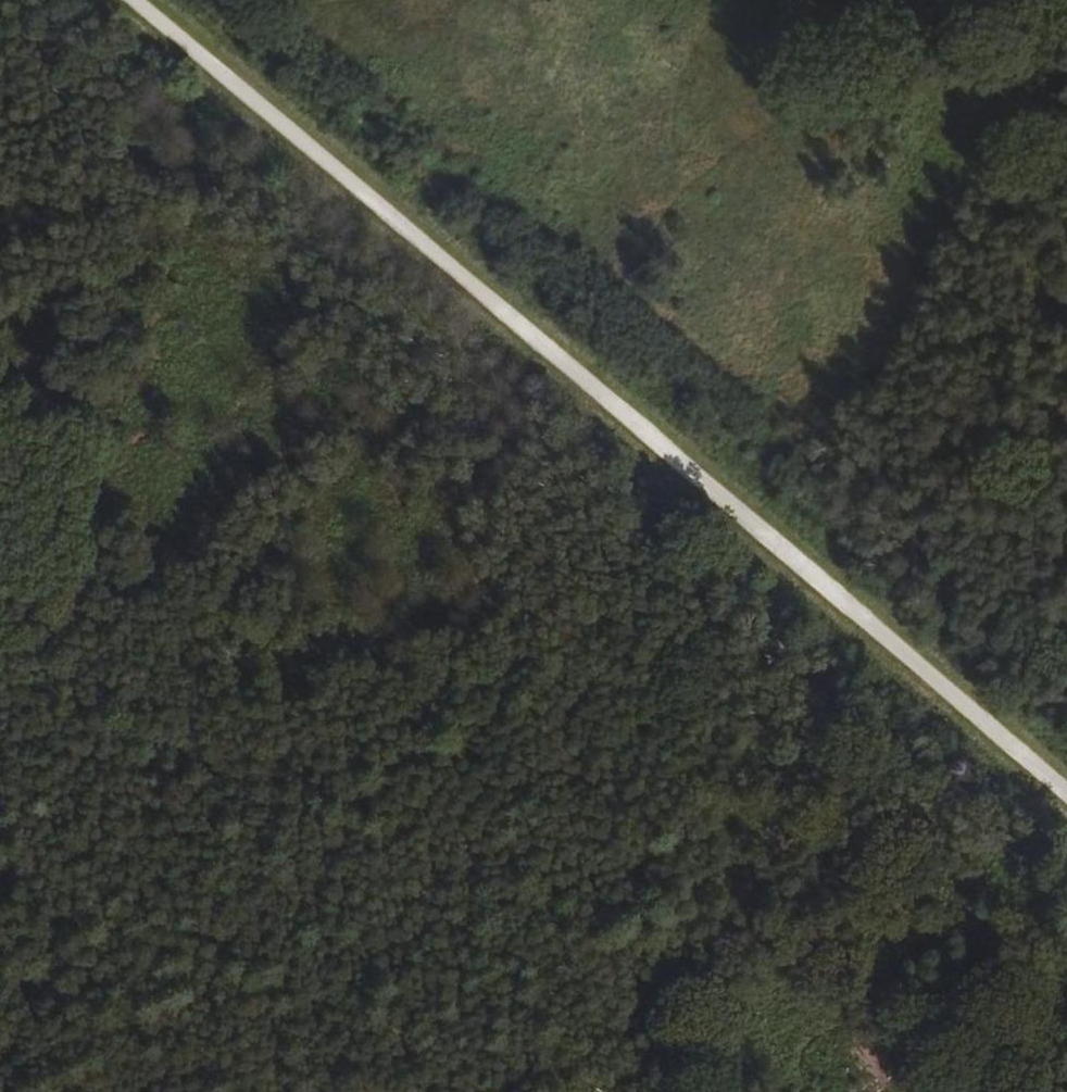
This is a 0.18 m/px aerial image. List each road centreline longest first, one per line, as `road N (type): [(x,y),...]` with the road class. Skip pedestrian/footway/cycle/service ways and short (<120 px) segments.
road 1 (track): [(136,0),(1066,795)]

